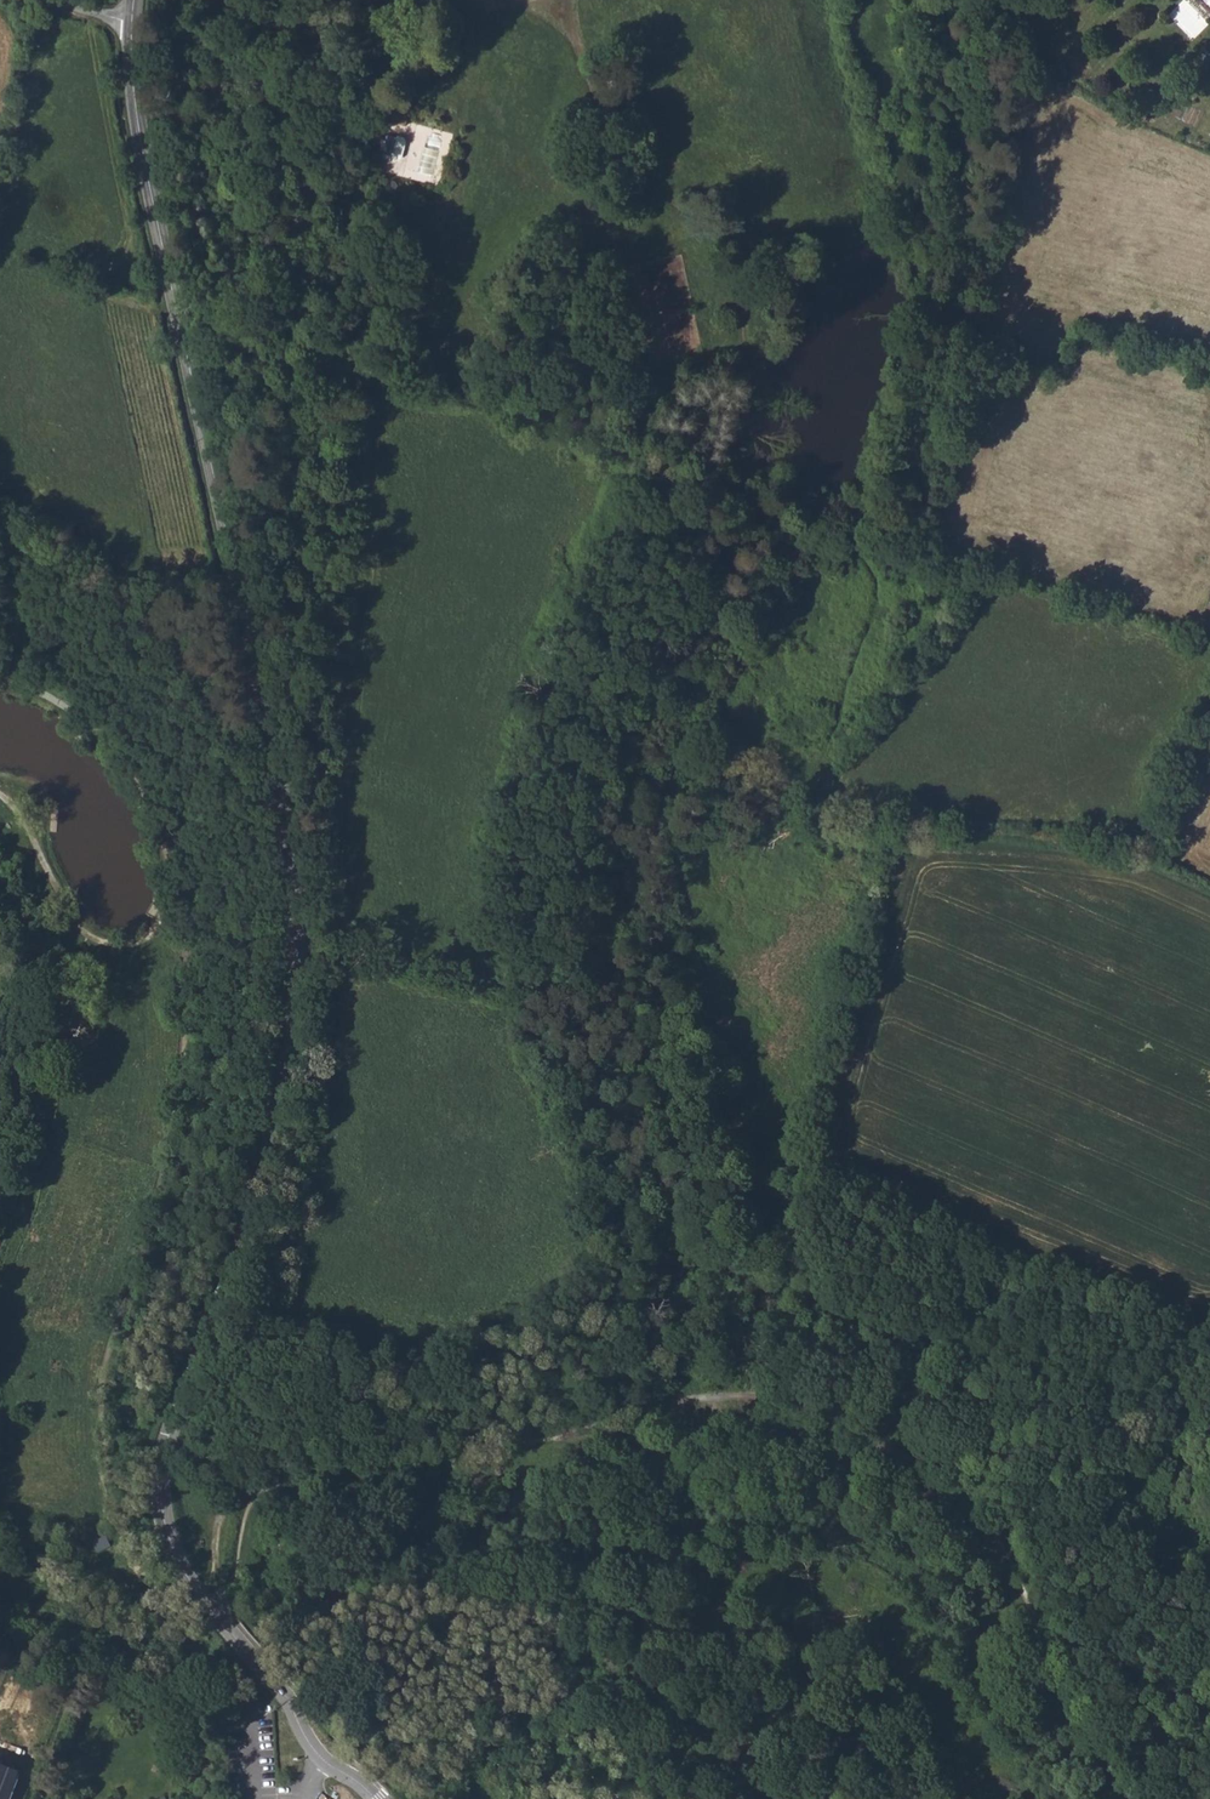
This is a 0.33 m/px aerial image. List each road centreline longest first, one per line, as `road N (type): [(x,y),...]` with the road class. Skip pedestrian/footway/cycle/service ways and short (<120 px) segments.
road 1 (tertiary): [(376,1798),(308,1741),(287,1696),(194,1590),(164,1521),(165,1445),(246,1212),(284,1073),(298,950),(288,794),(241,627),(141,135),(132,16)]

